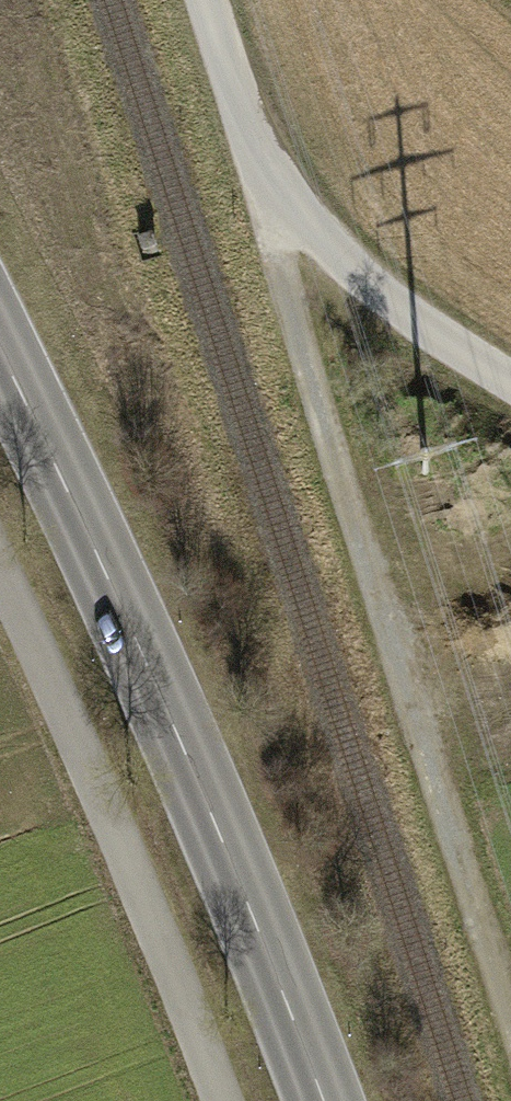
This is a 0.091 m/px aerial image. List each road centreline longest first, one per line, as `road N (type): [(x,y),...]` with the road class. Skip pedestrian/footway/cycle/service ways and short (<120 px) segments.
road 1 (track): [(276,172),(276,246),(294,328),(510,1009)]
road 2 (secondary): [(0,344),(55,455),(319,1100)]
road 3 (track): [(222,1100),(0,558)]
road 4 (track): [(209,0),(241,102),(318,233),(392,299),(510,383)]

